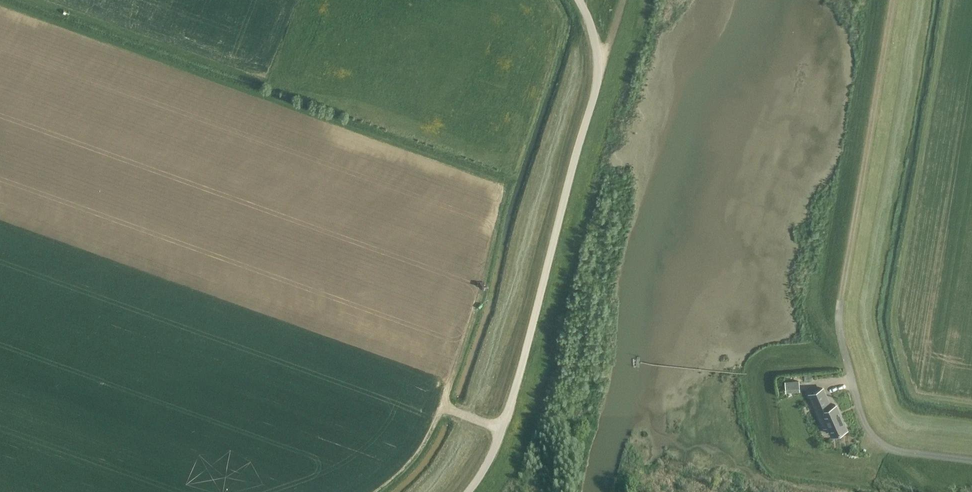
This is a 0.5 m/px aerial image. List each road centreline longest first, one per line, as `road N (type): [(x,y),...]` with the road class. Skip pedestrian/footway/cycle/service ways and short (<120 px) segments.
road 1 (unclassified): [(579,0),(598,80),(513,398),(492,454),(467,491)]
road 2 (track): [(840,301),(893,0)]
road 3 (unclassified): [(971,460),(887,445),(873,433),(853,389),(840,301)]

